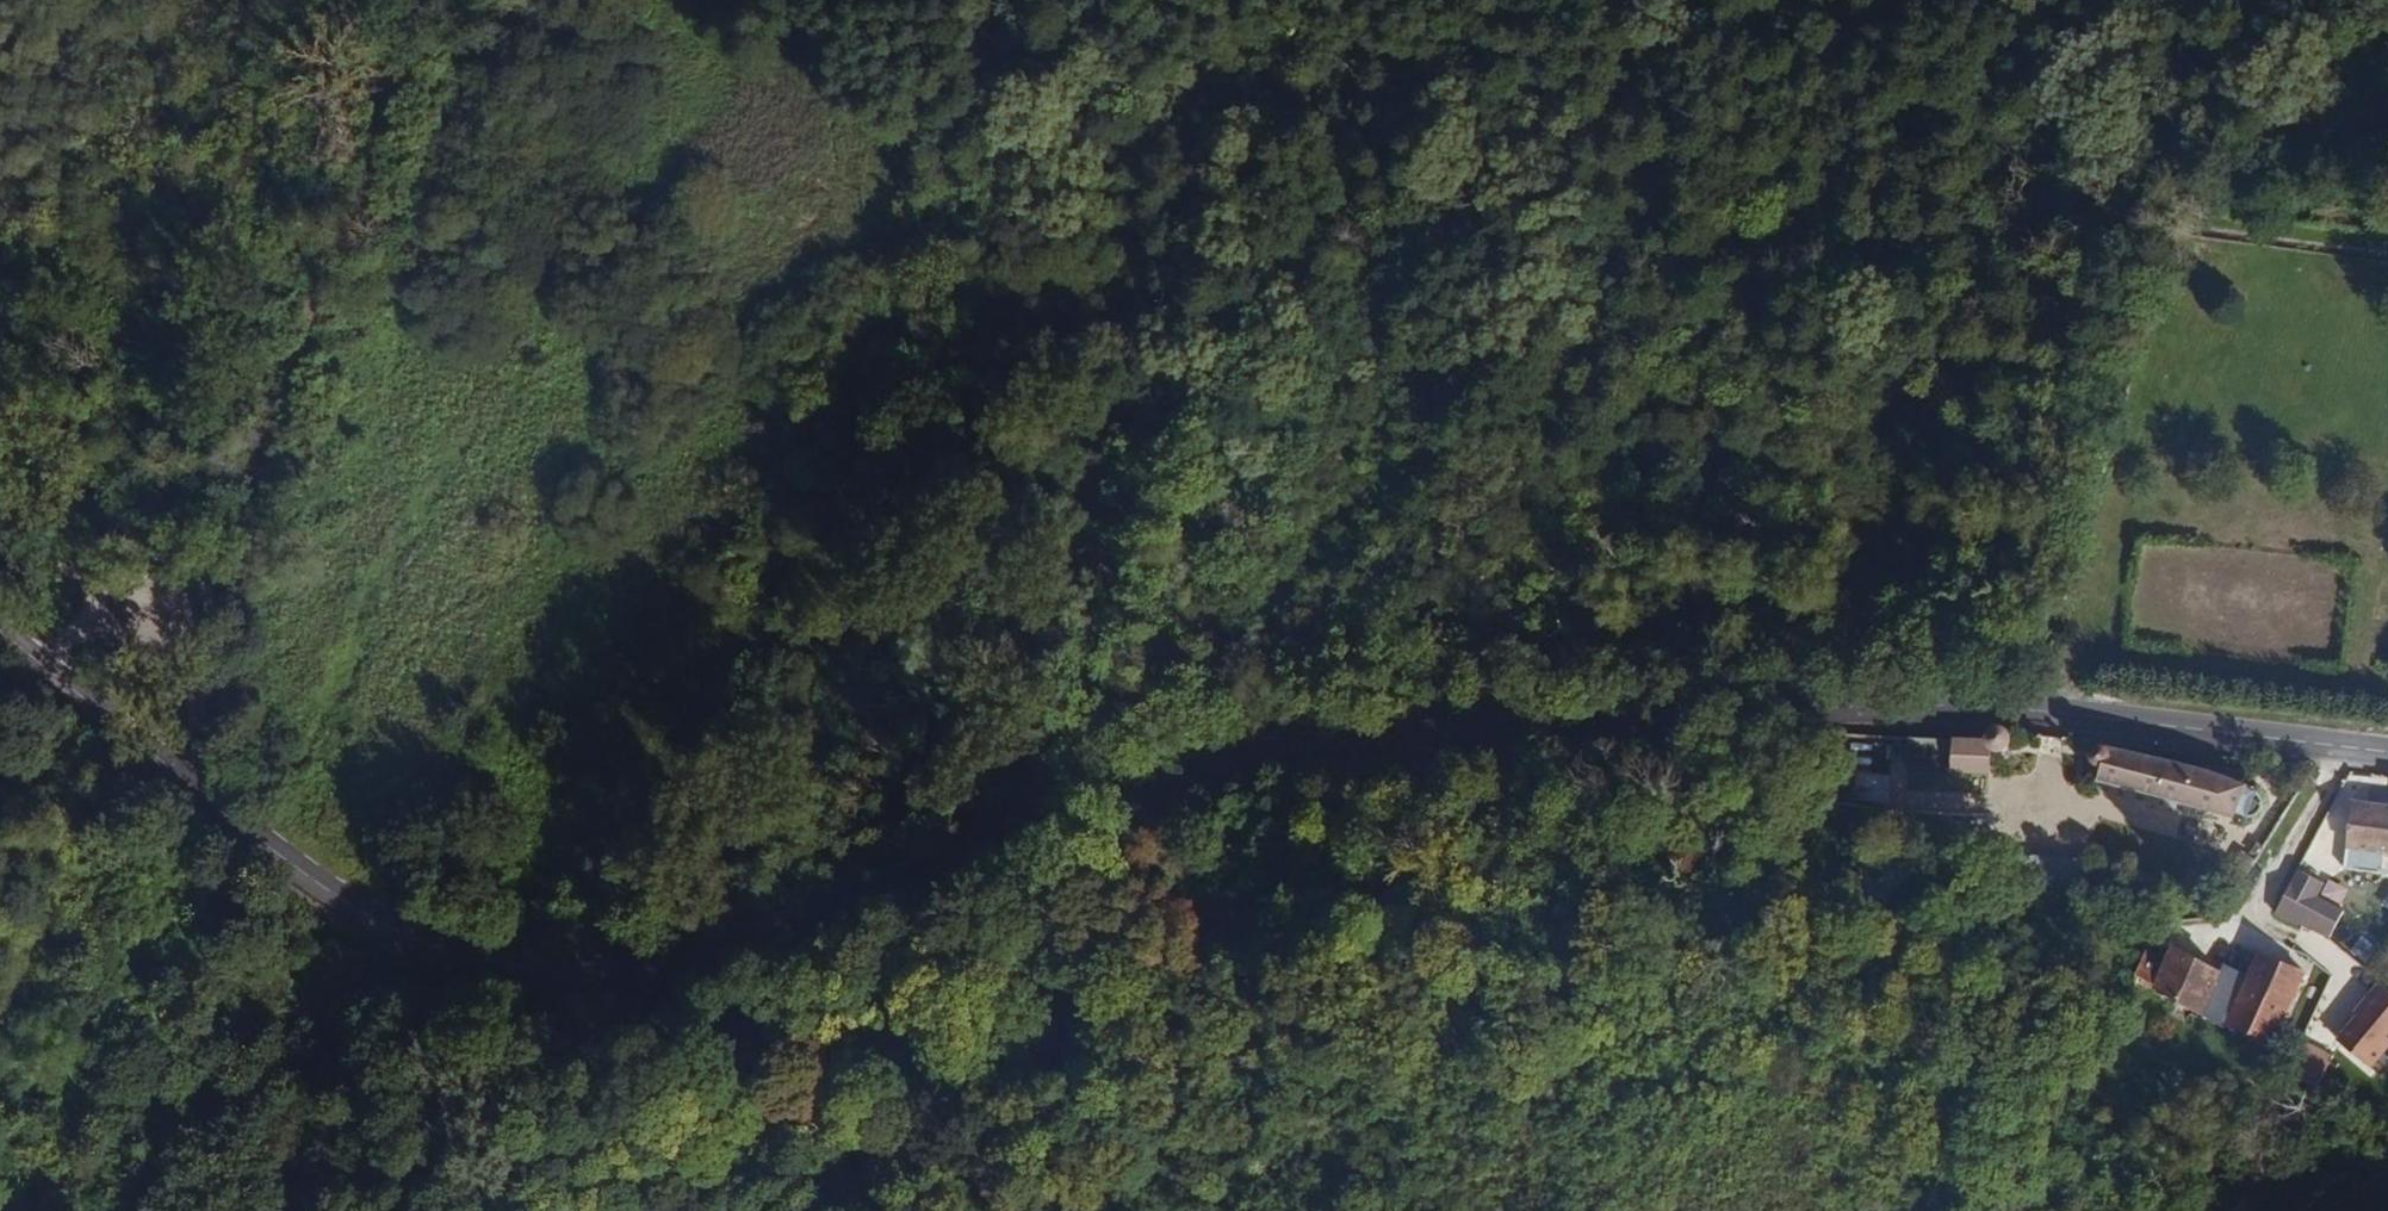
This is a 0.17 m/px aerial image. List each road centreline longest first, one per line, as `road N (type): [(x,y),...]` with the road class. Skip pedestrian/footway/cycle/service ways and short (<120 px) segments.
road 1 (secondary): [(0,631),(169,780),(370,920),(481,962),(585,978),(638,972),(1135,780),(1260,743),(1483,720),(1878,703),(2387,752)]

